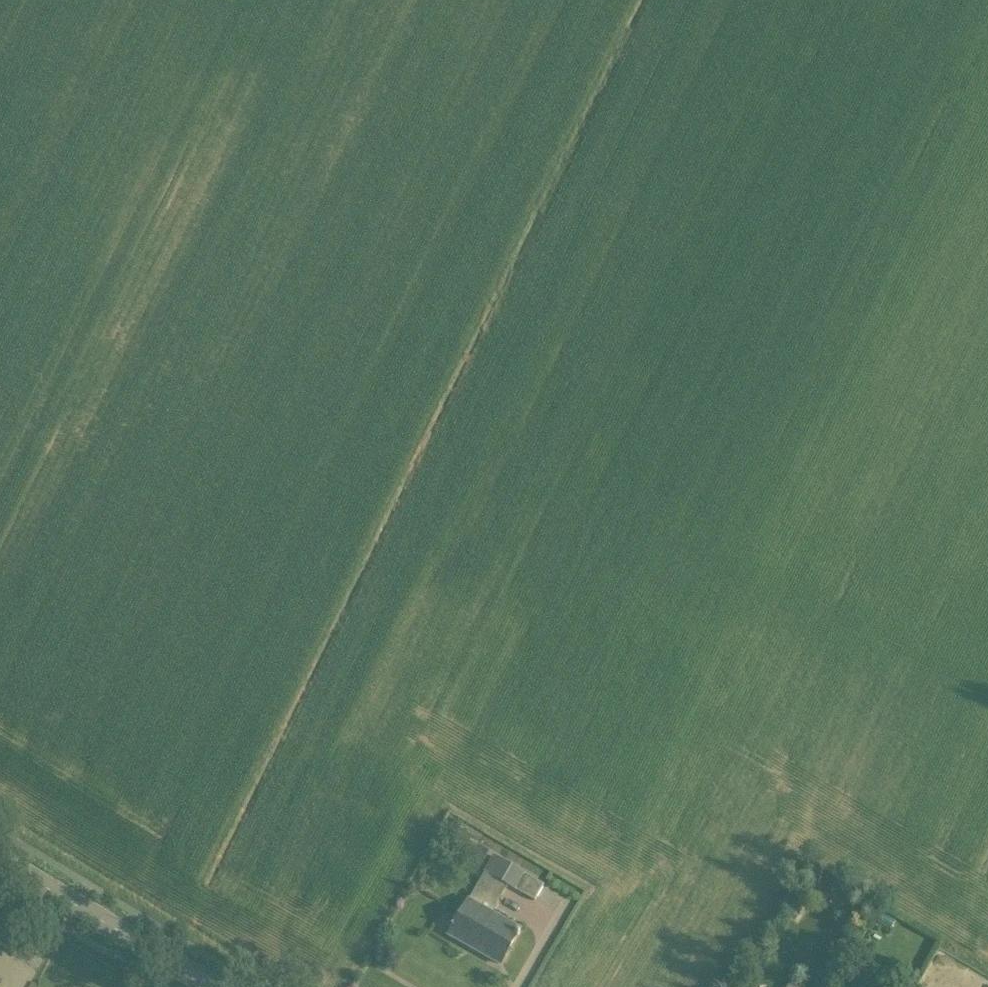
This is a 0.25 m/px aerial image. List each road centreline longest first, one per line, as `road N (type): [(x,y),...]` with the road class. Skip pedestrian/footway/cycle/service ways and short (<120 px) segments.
road 1 (tertiary): [(218,986),(0,859)]

